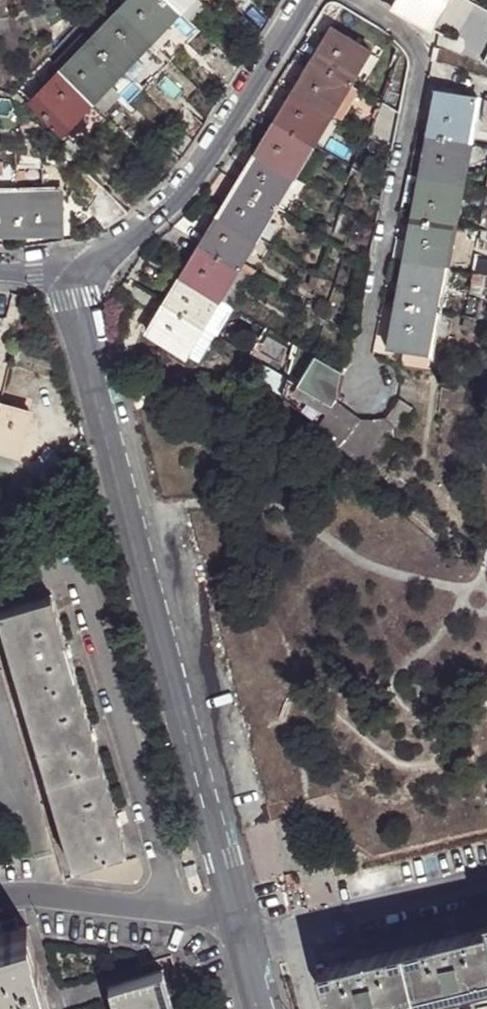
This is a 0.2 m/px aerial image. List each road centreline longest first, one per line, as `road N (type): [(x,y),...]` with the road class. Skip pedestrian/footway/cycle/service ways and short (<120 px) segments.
road 1 (residential): [(69,284),(236,918)]
road 2 (residential): [(69,284),(198,175),(307,0)]
road 3 (residential): [(246,951),(486,892)]
road 4 (residential): [(236,918),(0,894)]

